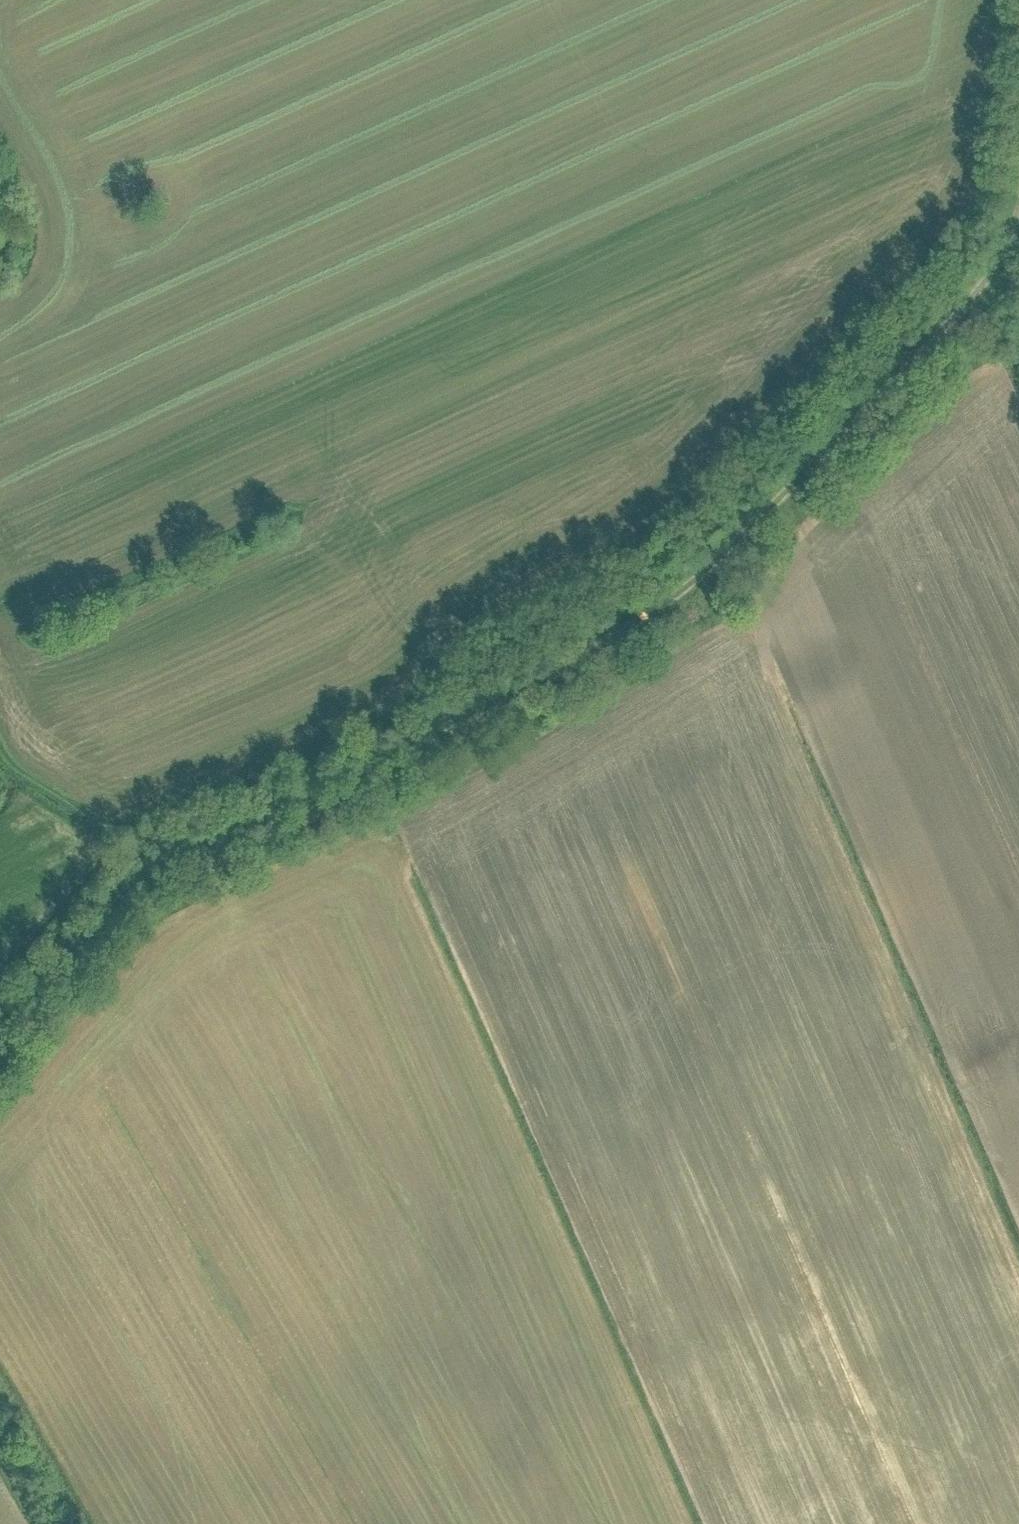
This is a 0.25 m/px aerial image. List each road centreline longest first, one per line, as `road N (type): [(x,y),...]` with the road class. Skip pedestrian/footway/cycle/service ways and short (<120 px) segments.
road 1 (track): [(1018,192),(1002,252),(942,335),(761,518),(679,584),(455,724),(226,821),(108,892),(0,1019)]

